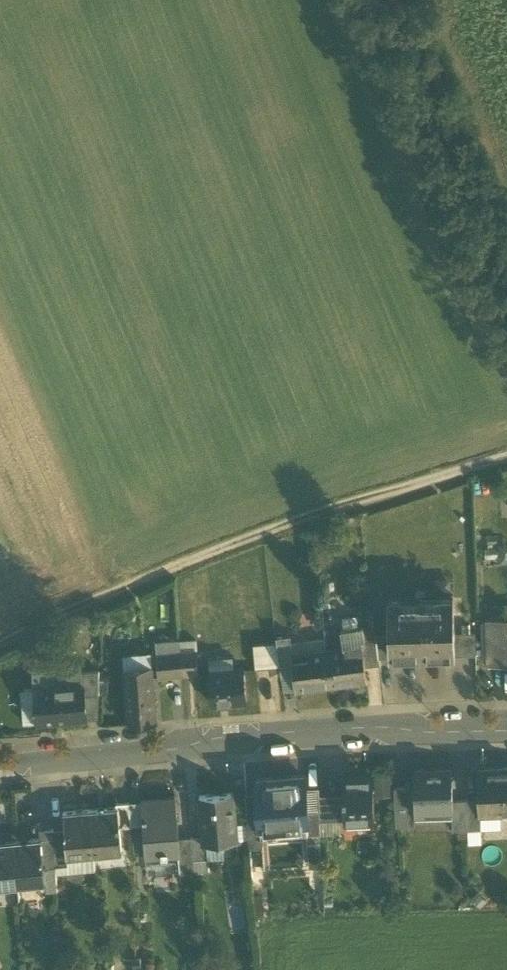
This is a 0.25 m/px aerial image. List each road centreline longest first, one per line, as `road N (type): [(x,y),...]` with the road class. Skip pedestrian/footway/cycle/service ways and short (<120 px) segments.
road 1 (track): [(506,457),(133,586),(0,652)]
road 2 (tertiary): [(0,766),(334,730),(506,732)]

